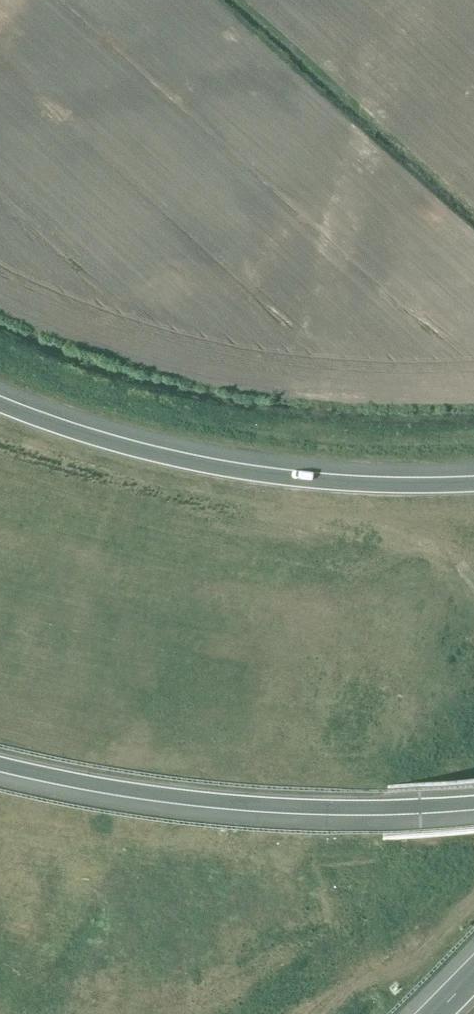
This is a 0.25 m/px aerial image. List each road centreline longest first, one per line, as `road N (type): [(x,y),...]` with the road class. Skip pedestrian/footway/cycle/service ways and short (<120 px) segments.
road 1 (motorway): [(473,483),(255,475),(118,445),(0,406)]
road 2 (motorway): [(0,770),(255,808),(473,807)]

